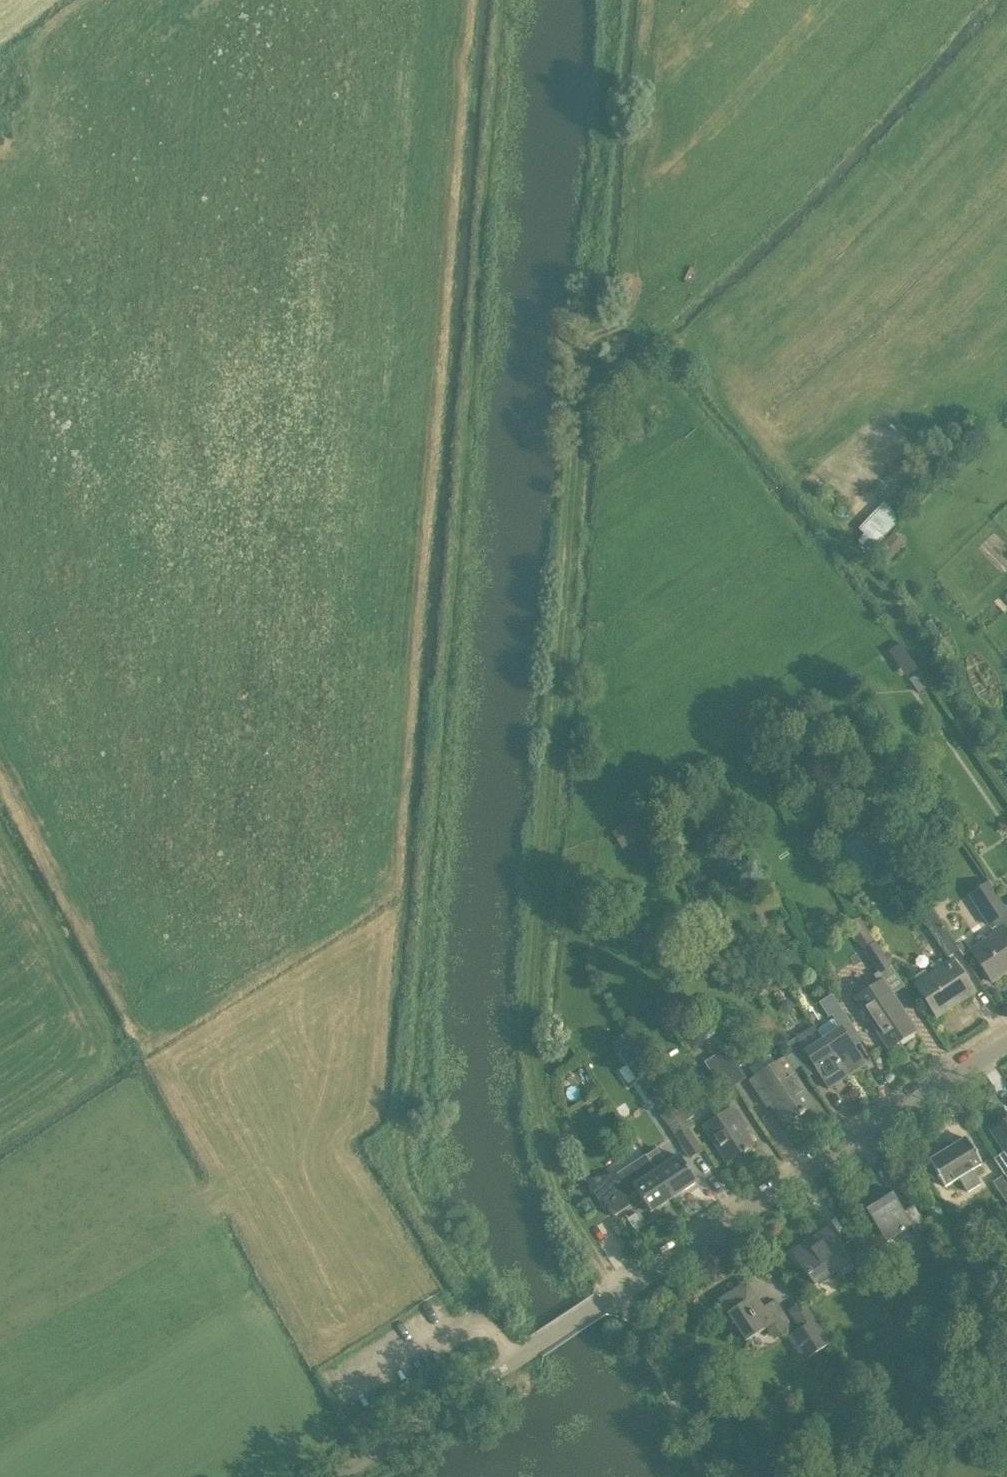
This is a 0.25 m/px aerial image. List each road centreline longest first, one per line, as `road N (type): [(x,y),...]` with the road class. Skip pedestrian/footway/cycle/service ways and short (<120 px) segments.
road 1 (track): [(617,1293),(548,1162),(528,1029),(614,0)]
road 2 (unclassified): [(1006,1041),(519,1359)]
road 3 (track): [(1006,778),(858,545)]
road 4 (unclassified): [(339,1476),(519,1359)]

